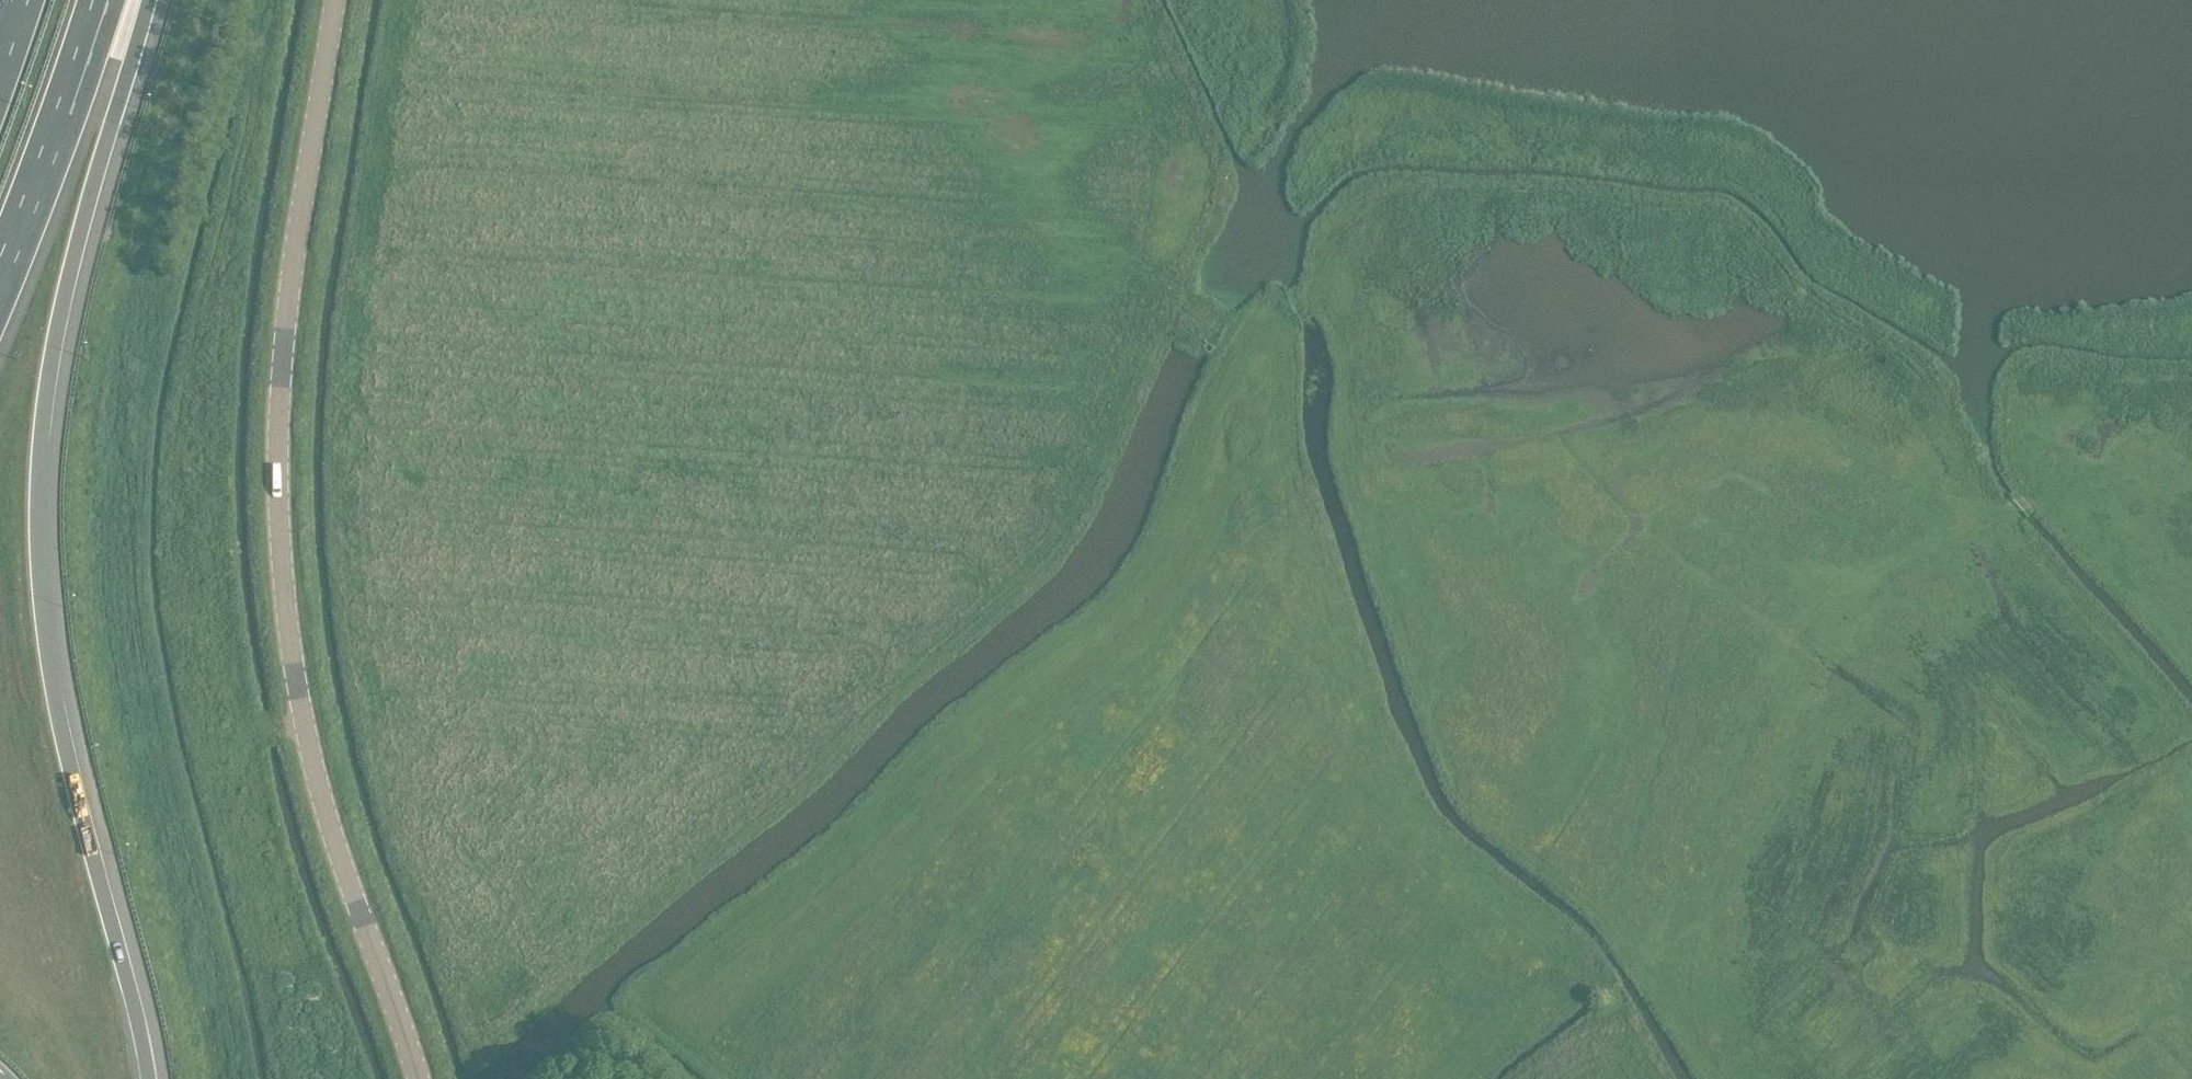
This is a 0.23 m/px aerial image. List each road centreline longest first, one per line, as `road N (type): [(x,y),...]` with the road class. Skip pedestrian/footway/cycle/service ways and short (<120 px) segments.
road 1 (motorway): [(148,1078),(49,669),(36,492),(51,340),(149,0)]
road 2 (unclassified): [(420,1078),(313,770),(289,645),(277,501),(282,362),(337,0)]
road 3 (motorway): [(0,276),(56,139),(99,0)]

